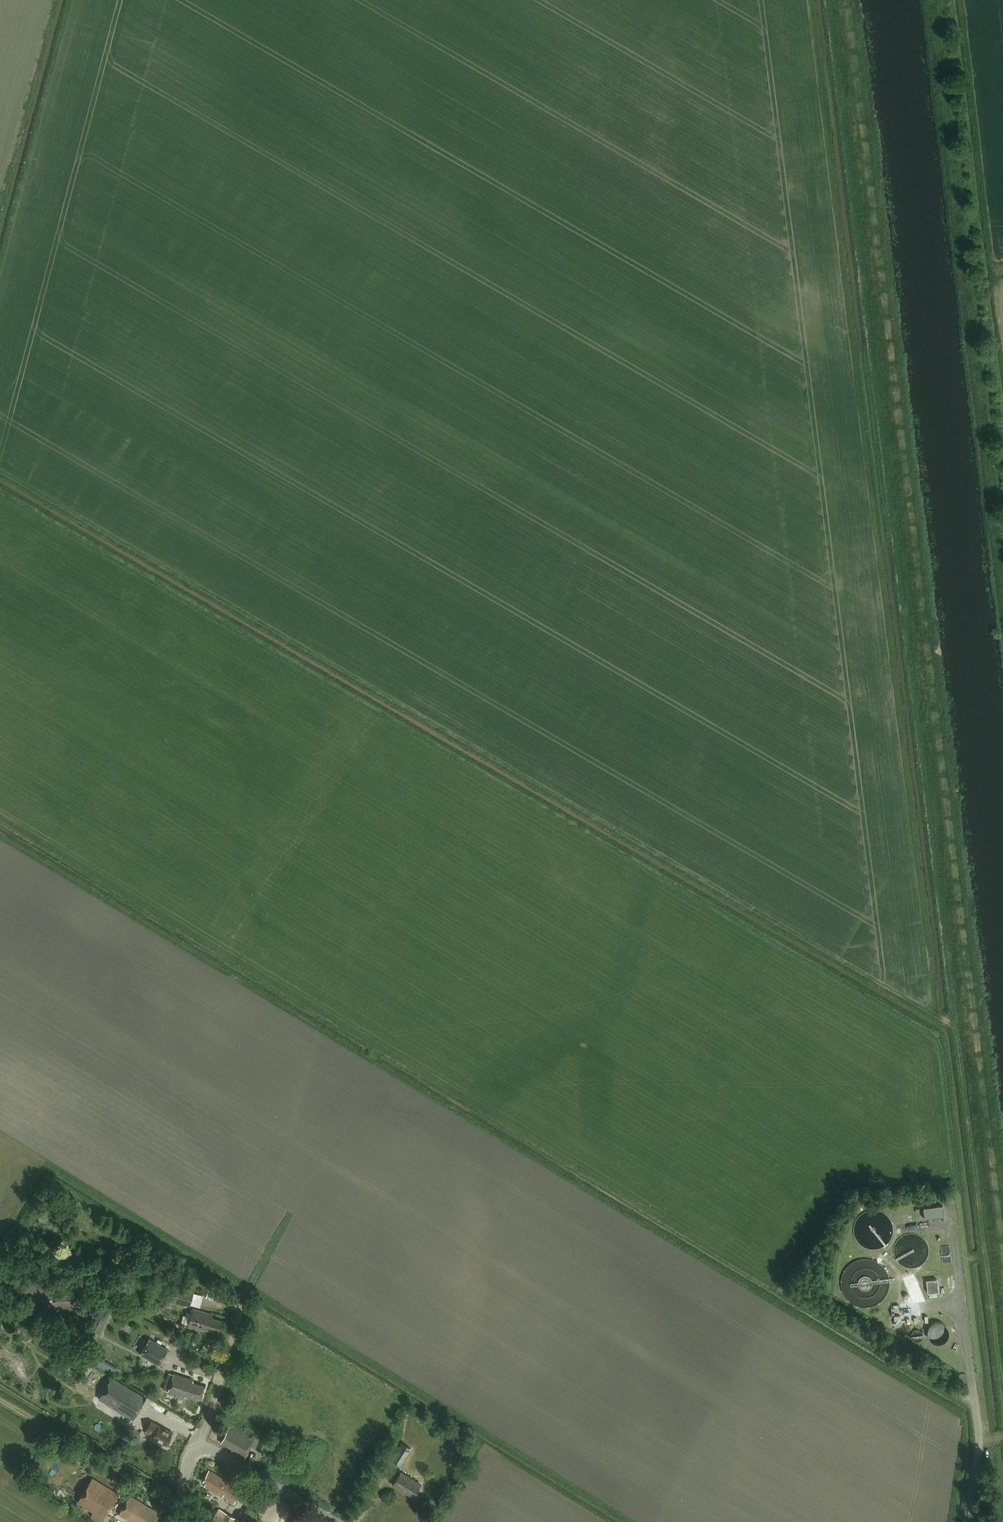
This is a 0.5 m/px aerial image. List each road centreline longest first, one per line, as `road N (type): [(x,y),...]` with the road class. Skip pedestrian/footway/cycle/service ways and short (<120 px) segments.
road 1 (track): [(933,0),(1002,569)]
road 2 (tertiary): [(332,1521),(202,1447),(189,1457),(173,1521)]

